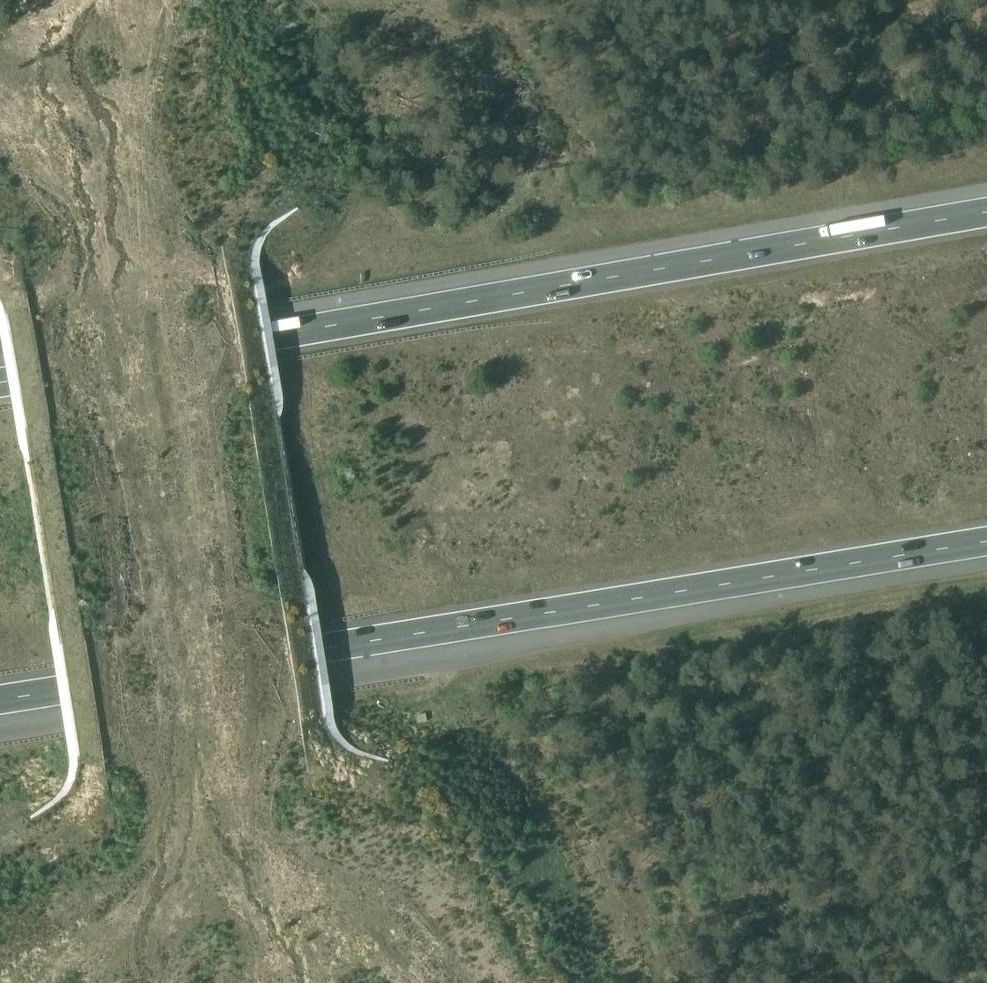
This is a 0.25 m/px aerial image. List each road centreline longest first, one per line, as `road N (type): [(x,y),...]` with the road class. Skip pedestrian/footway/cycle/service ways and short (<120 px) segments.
road 1 (motorway): [(986,211),(0,383)]
road 2 (motorway): [(0,701),(986,541)]

